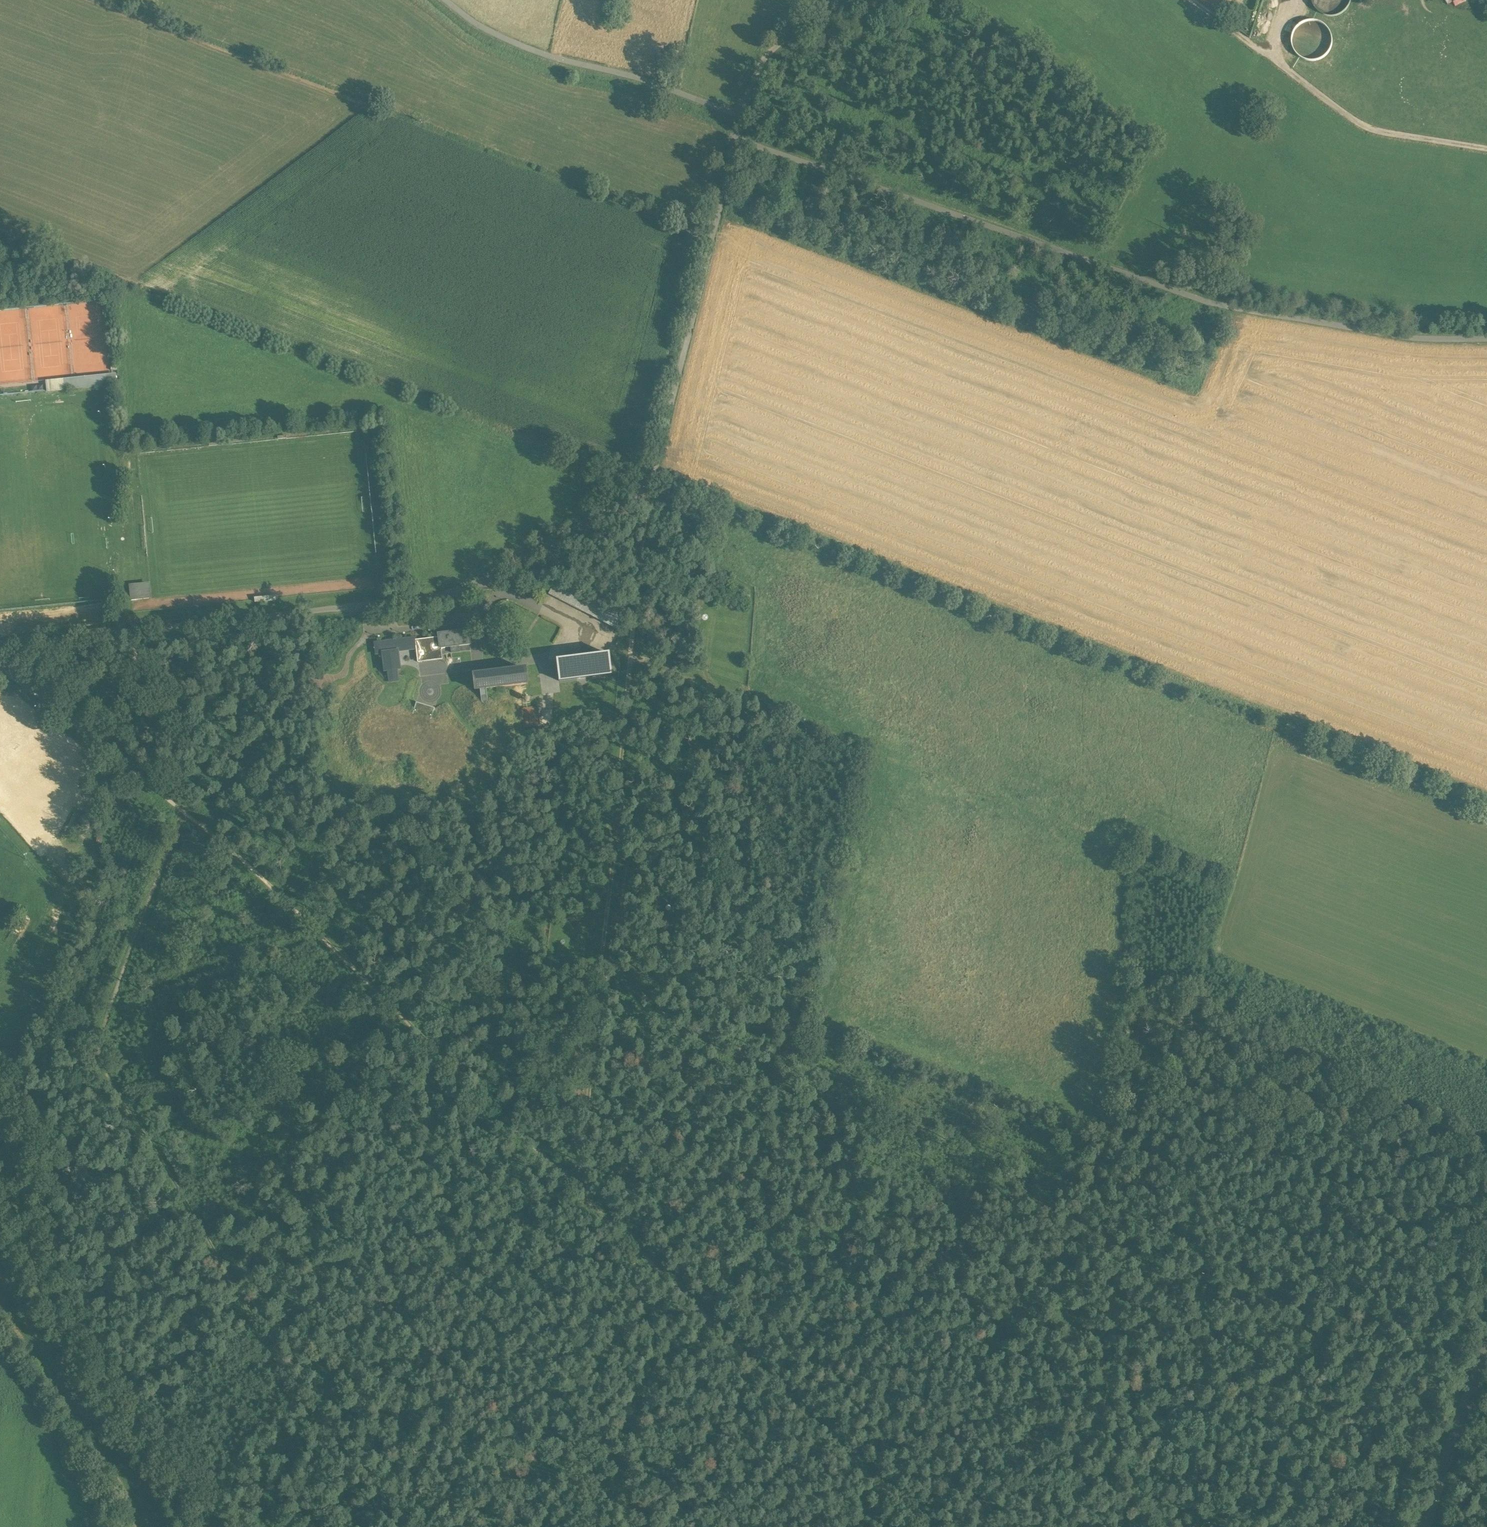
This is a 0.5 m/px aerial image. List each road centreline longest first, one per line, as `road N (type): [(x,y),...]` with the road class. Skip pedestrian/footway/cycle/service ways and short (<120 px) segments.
road 1 (track): [(735,140),(1221,305),(1424,339),(1486,339)]
road 2 (track): [(649,481),(638,653),(581,1146),(561,1171)]
road 3 (track): [(96,1051),(363,1526)]
road 4 (track): [(561,1171),(313,917),(172,804)]
road 5 (track): [(681,1288),(408,1526)]
road 6 (track): [(649,481),(735,140)]
road 7 (track): [(1486,148),(1366,128),(1189,0)]
road 8 (track): [(741,113),(502,39),(444,0)]
road 9 (track): [(897,1505),(681,1288)]
road 10 (track): [(96,1051),(172,804)]
road 11 (track): [(434,605),(499,592),(565,561),(649,481)]
road 12 (track): [(132,1526),(0,1332)]
road 13 (track): [(172,804),(0,667)]
road 14 (track): [(741,113),(773,49),(886,0)]
road 15 (unclassified): [(1486,1347),(1423,1526)]
road 16 (track): [(681,1288),(561,1171)]

